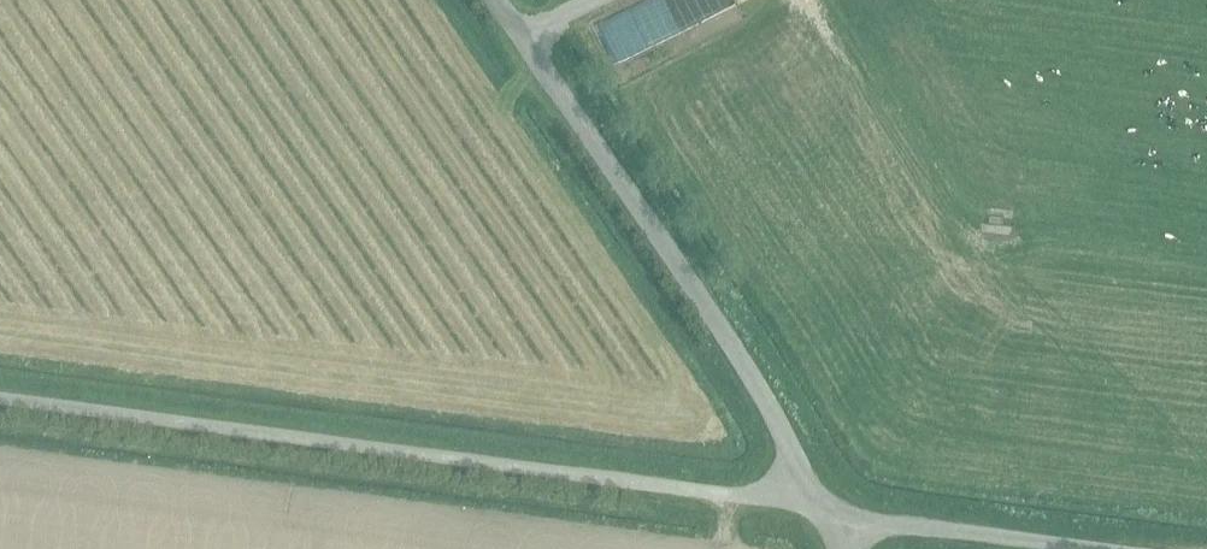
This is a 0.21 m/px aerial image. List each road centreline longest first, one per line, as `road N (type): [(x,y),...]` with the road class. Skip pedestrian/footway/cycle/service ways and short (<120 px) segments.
road 1 (unclassified): [(828,513),(0,393)]
road 2 (unclassified): [(828,513),(778,419),(493,0)]
road 3 (unclassified): [(1088,548),(828,513)]

